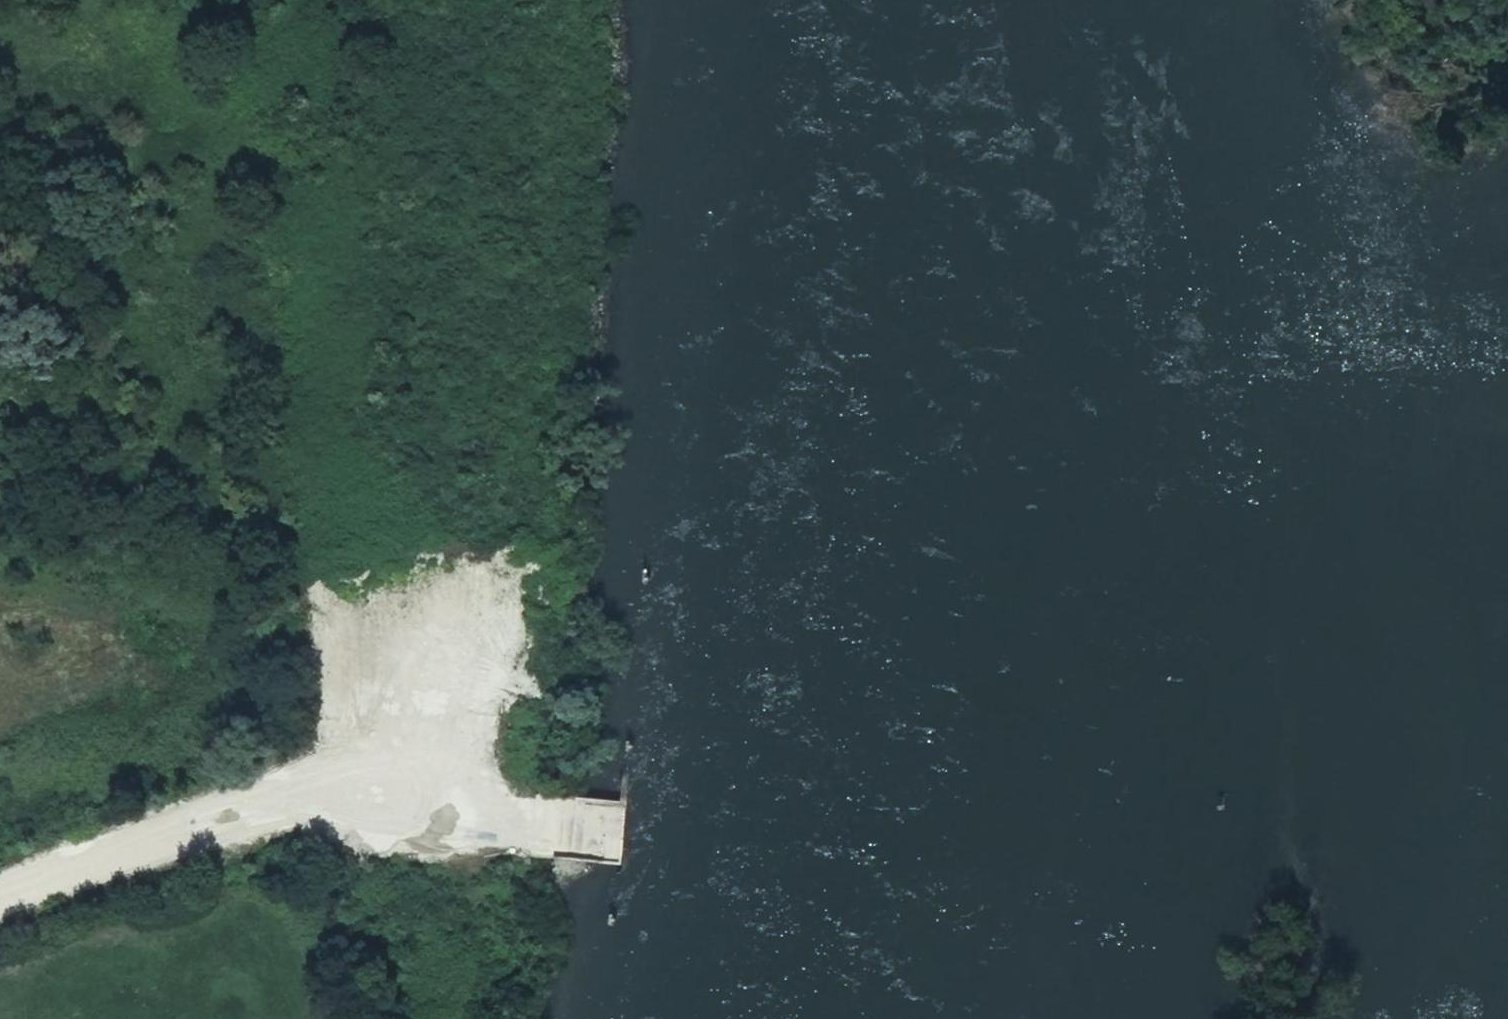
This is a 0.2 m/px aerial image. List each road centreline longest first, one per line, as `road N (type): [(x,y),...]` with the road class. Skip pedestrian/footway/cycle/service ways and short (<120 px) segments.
road 1 (track): [(295,0),(353,532),(431,774),(473,874),(474,999),(466,1018)]
road 2 (track): [(431,774),(293,768),(0,878)]

